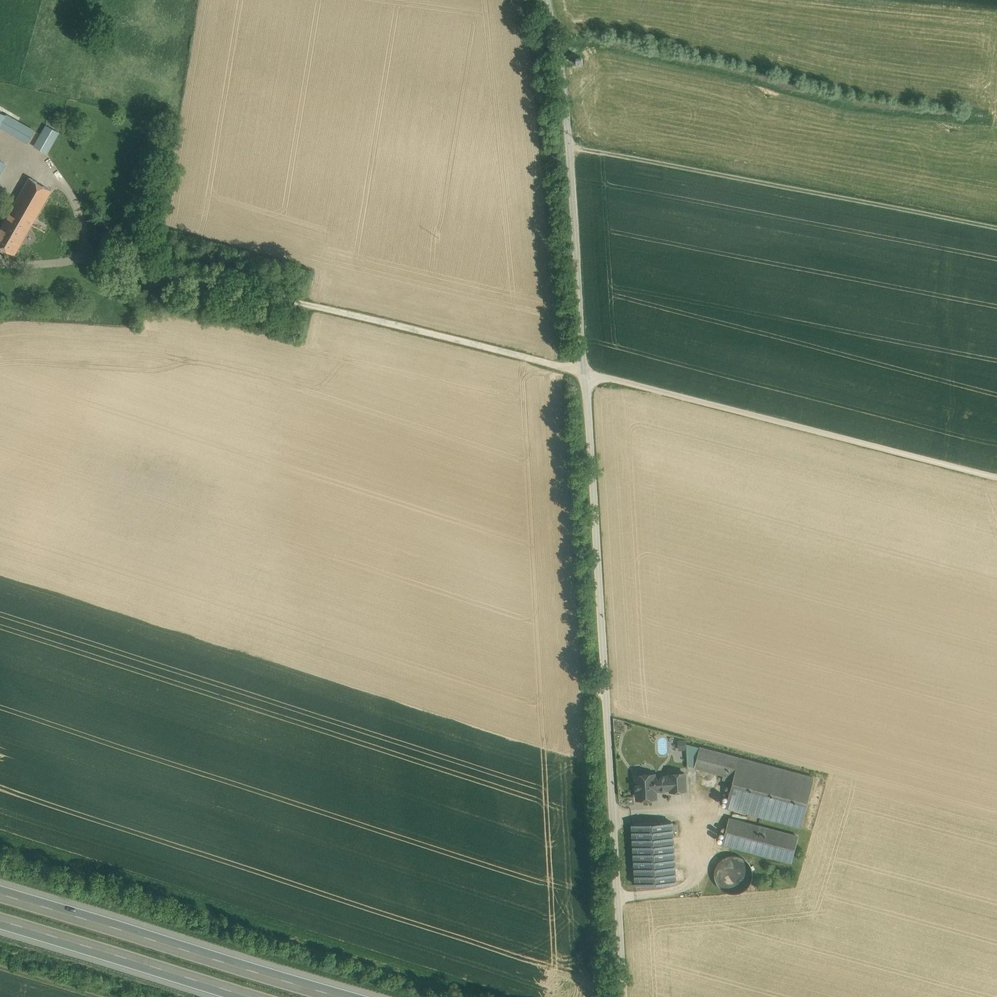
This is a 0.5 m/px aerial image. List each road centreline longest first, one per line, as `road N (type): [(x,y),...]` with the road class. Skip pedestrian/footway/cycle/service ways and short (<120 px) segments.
road 1 (unclassified): [(584,372),(625,996)]
road 2 (track): [(584,372),(85,248)]
road 3 (track): [(566,146),(996,228)]
road 4 (unclassified): [(584,372),(996,477)]
road 5 (motorway): [(363,996),(0,881)]
road 6 (residential): [(543,0),(559,57),(584,372)]
road 7 (motorway): [(0,914),(271,996)]
road 8 (track): [(86,236),(67,188),(39,164),(20,155),(0,185)]

